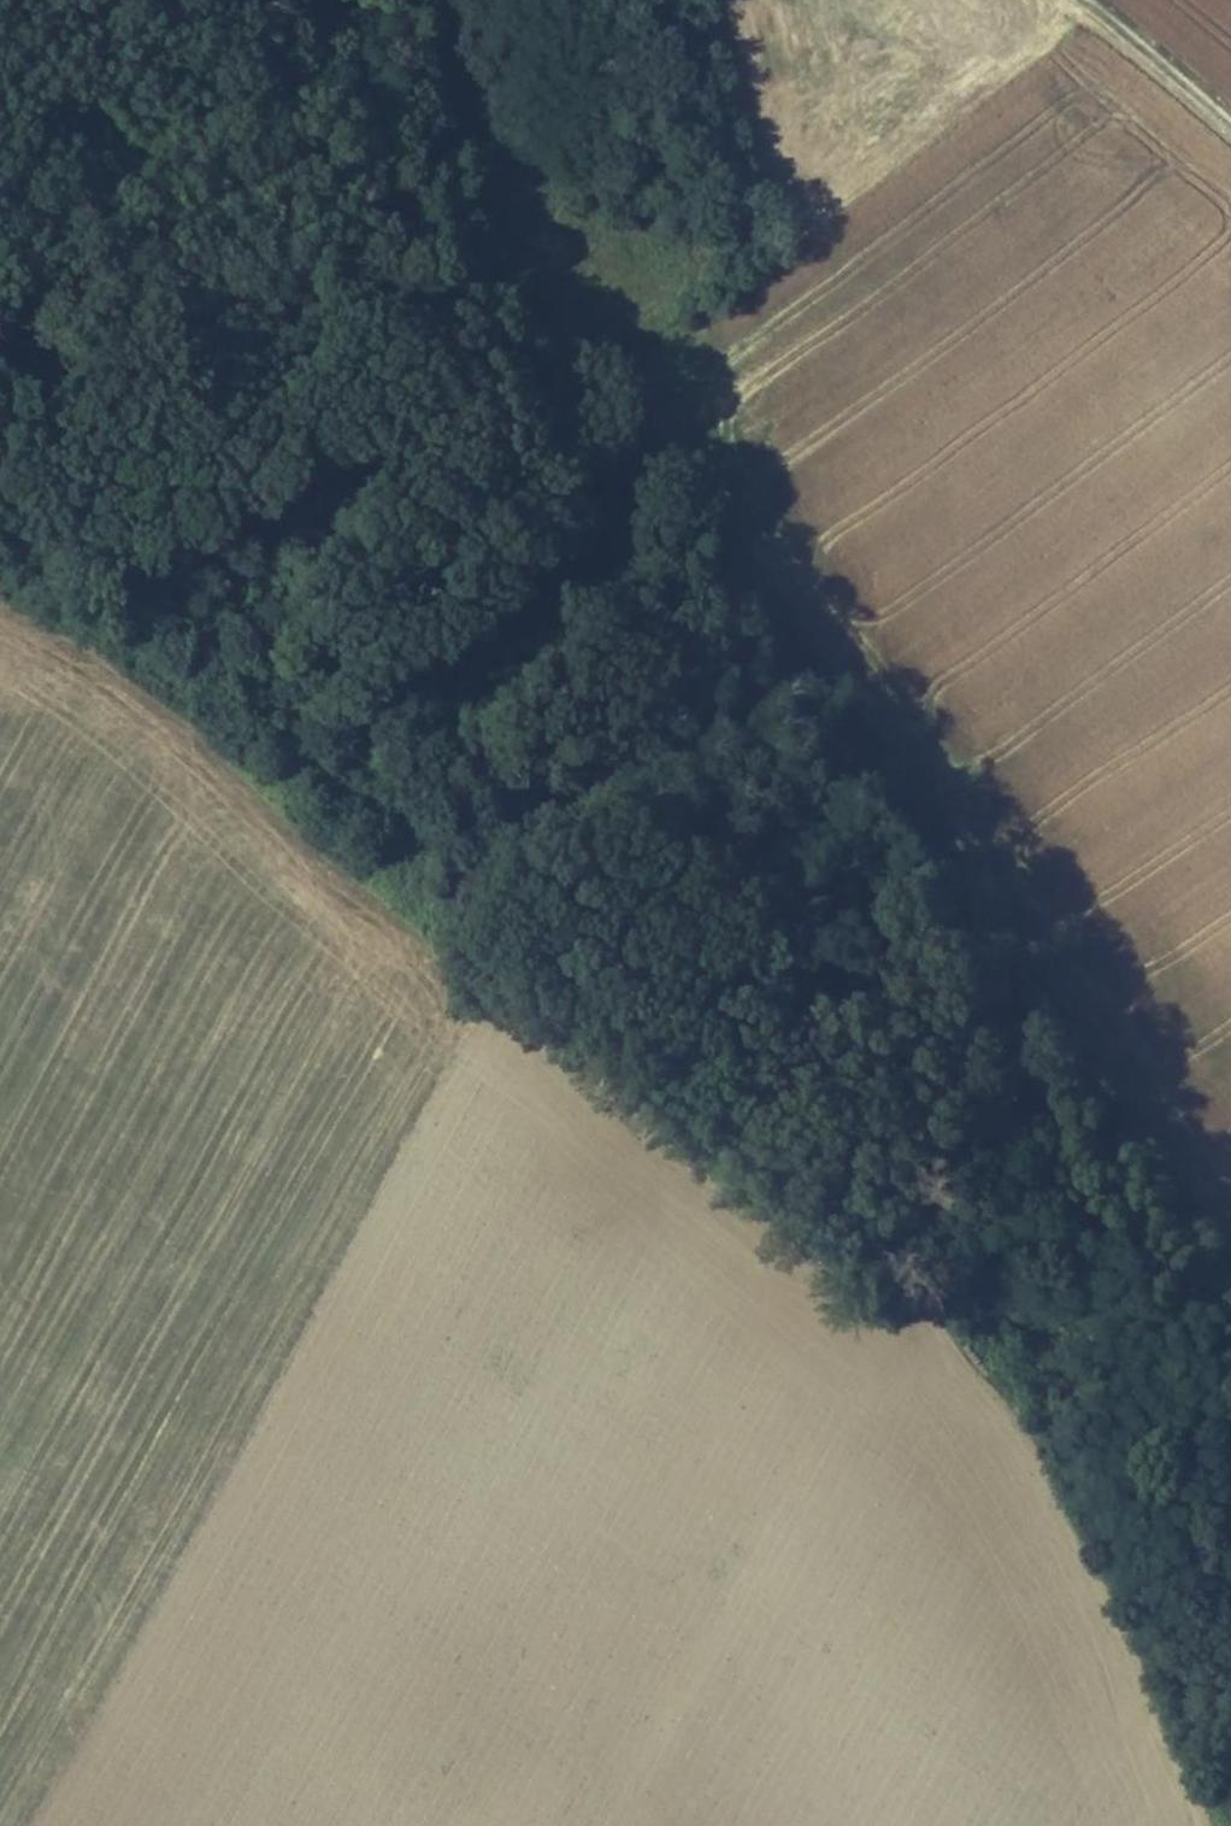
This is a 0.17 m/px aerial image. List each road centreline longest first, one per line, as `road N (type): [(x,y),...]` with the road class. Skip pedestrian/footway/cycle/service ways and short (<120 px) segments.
road 1 (track): [(1085,0),(1230,123)]

